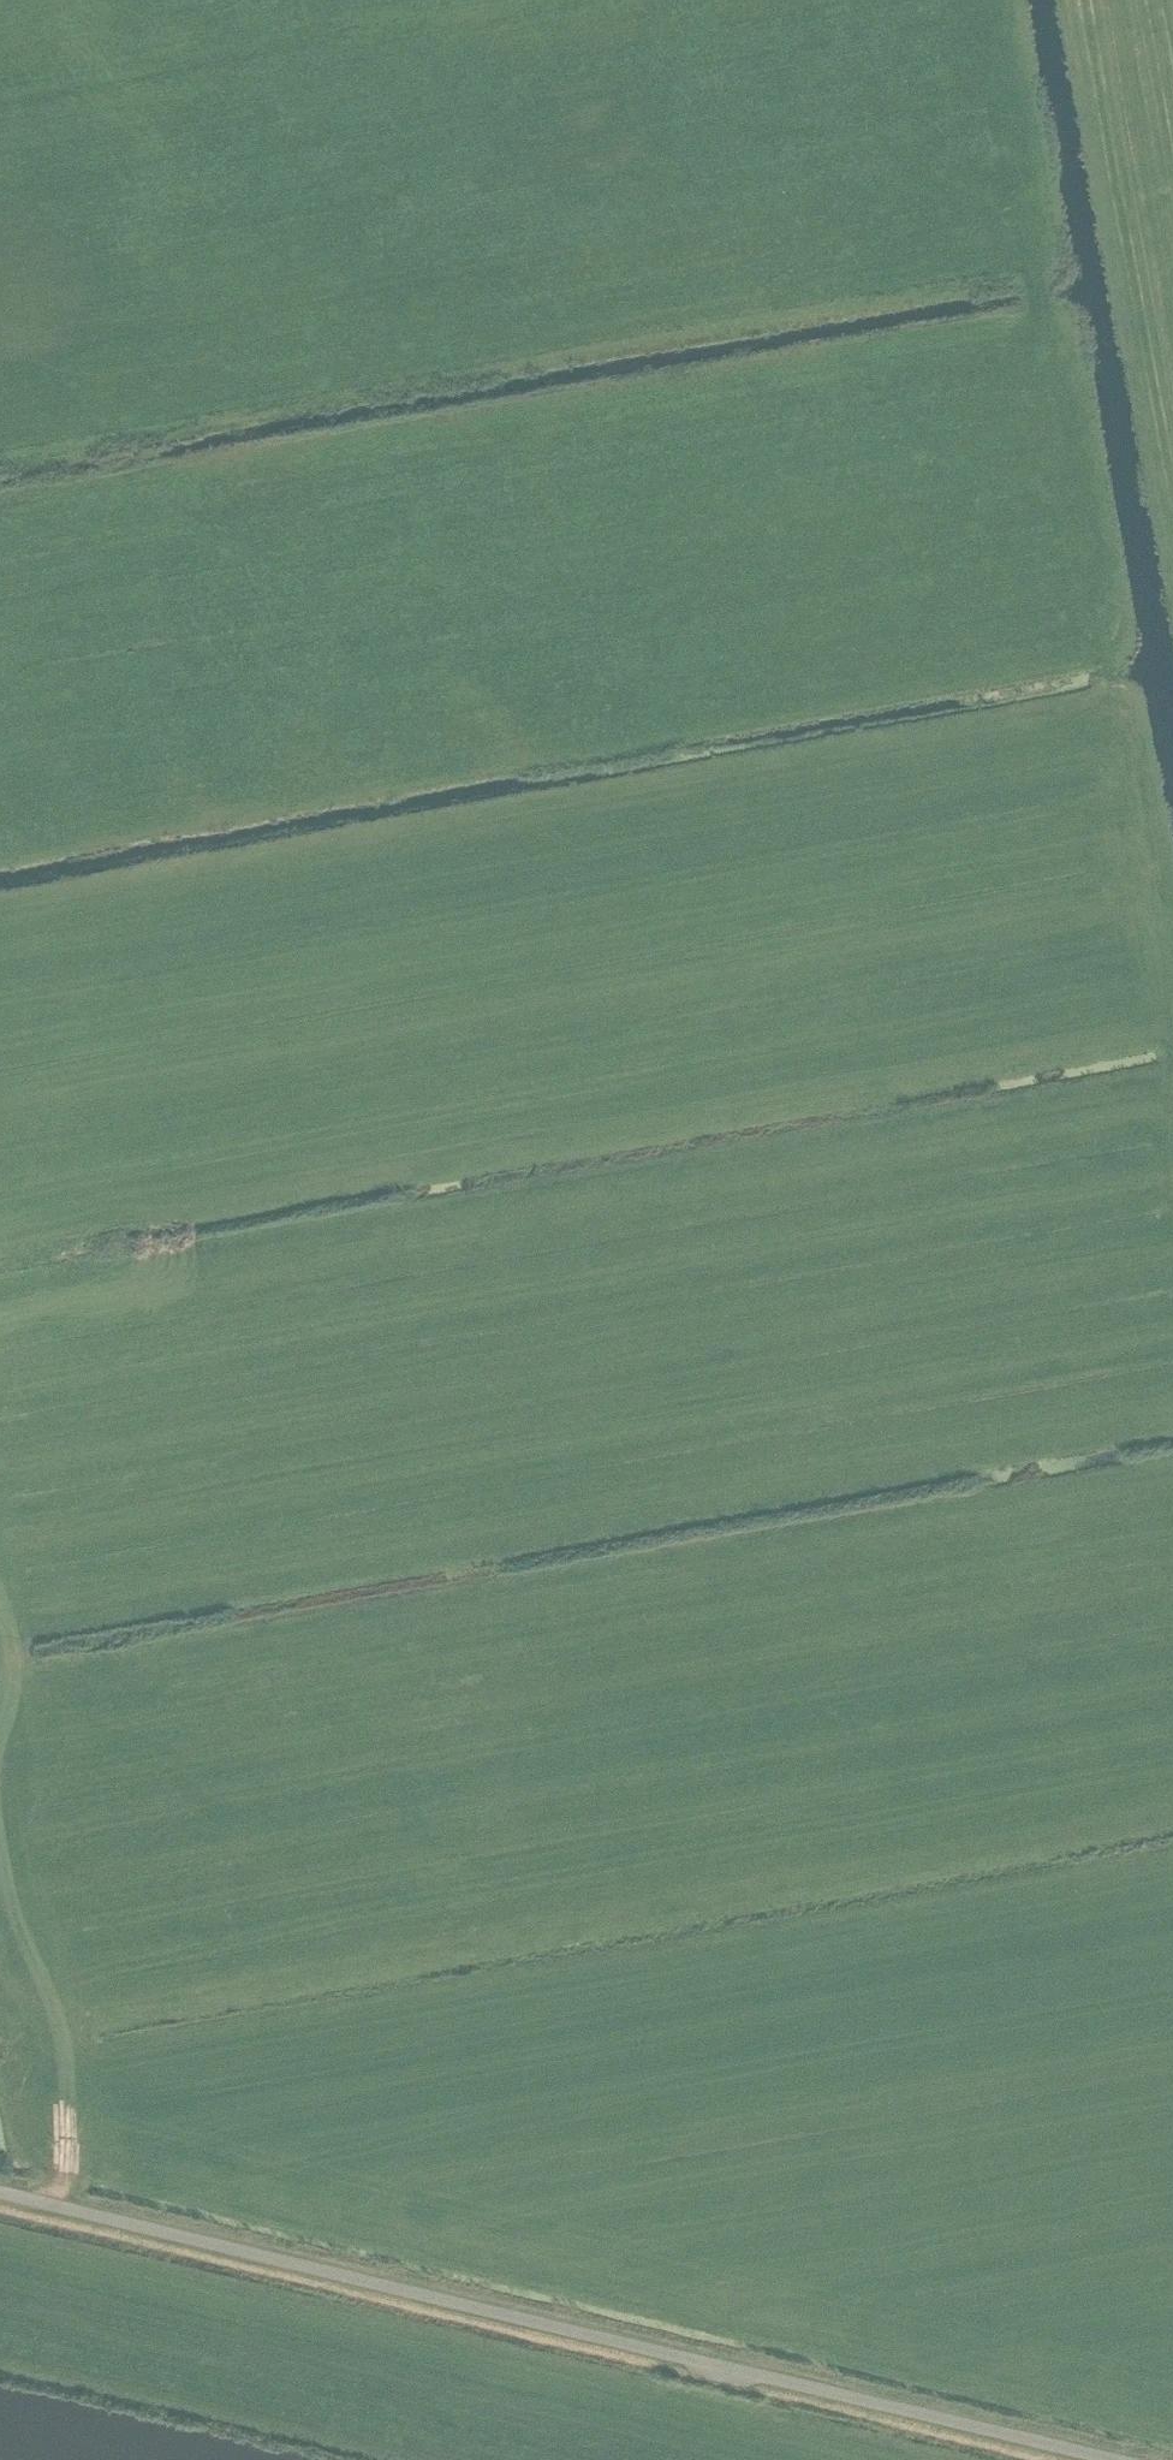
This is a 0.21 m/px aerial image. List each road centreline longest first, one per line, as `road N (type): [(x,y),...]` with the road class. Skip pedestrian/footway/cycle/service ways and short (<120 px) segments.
road 1 (unclassified): [(1114,2459),(0,2192)]

